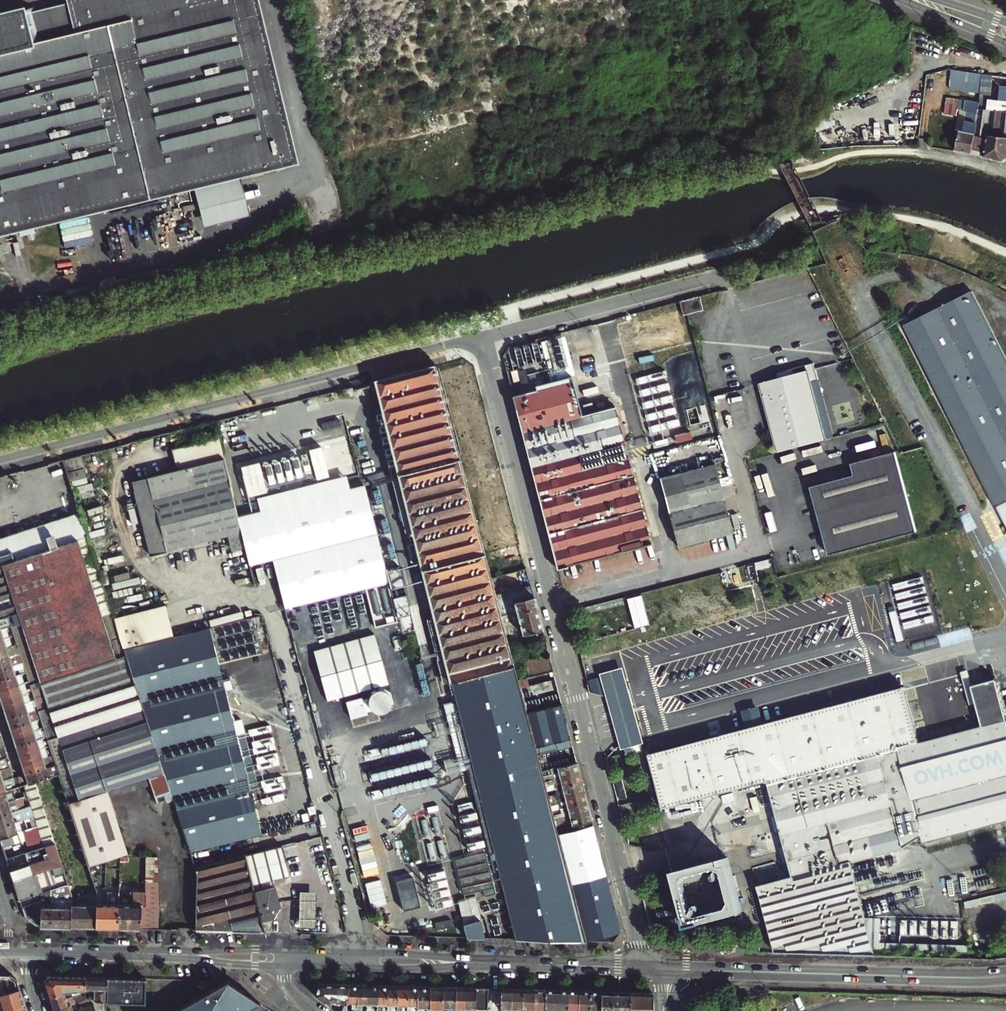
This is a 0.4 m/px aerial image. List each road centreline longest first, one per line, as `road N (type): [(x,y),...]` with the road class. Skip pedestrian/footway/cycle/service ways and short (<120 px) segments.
road 1 (residential): [(618,855),(481,331)]
road 2 (residential): [(0,455),(481,331)]
road 3 (secondary): [(668,969),(1005,976)]
road 4 (unclassified): [(727,288),(702,275),(502,326)]
road 5 (secondary): [(496,965),(285,951)]
road 6 (secondary): [(285,967),(496,965)]
road 7 (secondary): [(496,965),(641,968)]
road 8 (secondary): [(153,954),(285,967)]
road 9 (secondary): [(285,951),(153,954)]
road 10 (secondary): [(29,951),(153,954)]

